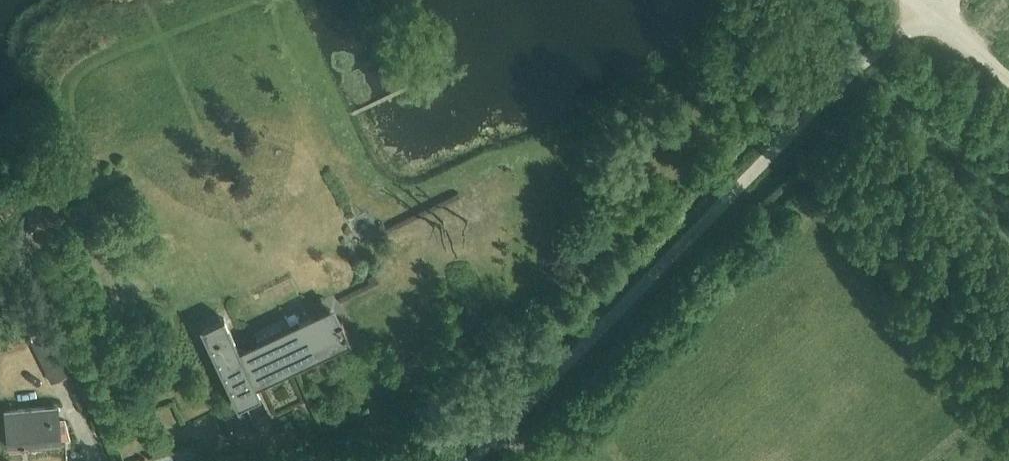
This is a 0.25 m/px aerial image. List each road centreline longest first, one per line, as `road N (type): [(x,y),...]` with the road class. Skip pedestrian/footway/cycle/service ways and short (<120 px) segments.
road 1 (unclassified): [(932,11),(848,71),(472,460)]

